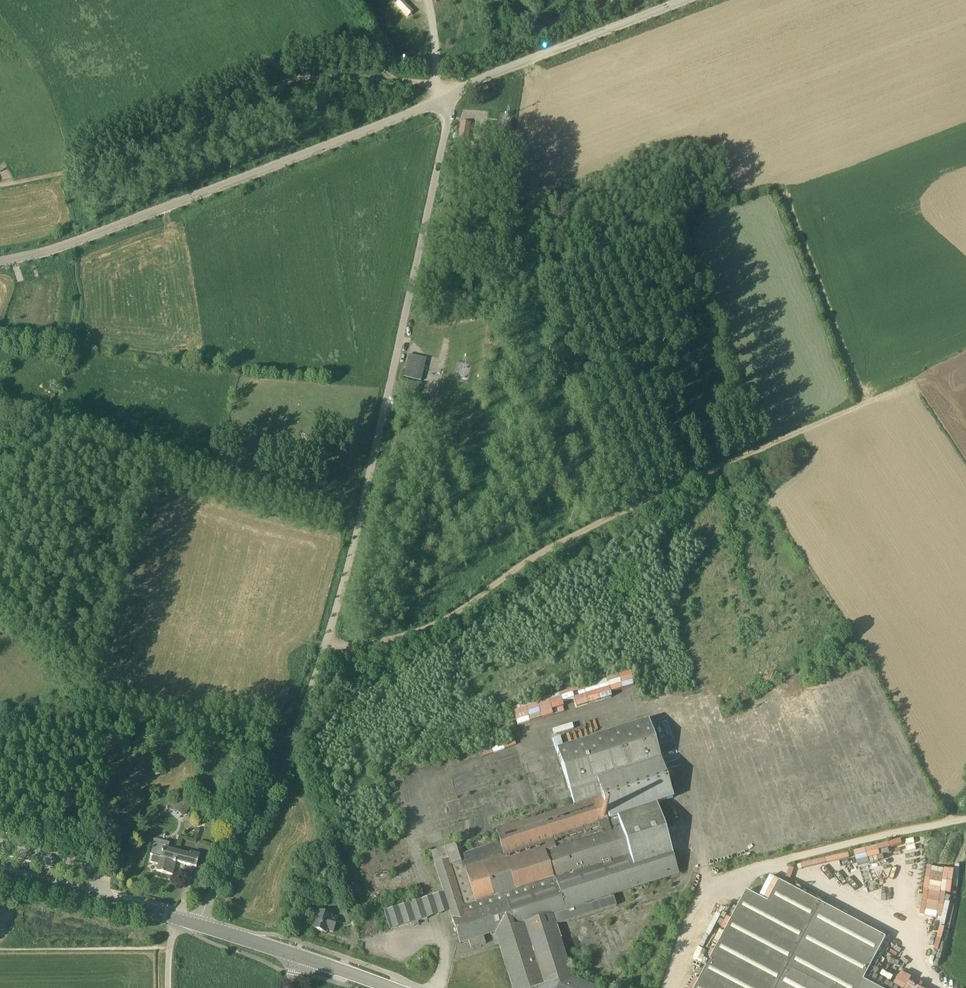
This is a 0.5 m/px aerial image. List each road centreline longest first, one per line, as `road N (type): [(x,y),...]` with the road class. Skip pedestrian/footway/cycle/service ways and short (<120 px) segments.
road 1 (residential): [(194,923),(263,809),(326,646),(448,97)]
road 2 (track): [(901,390),(542,549),(437,623),(326,646)]
road 3 (residential): [(0,264),(143,231),(448,97)]
road 4 (unclassified): [(448,97),(684,0)]
road 5 (unclassified): [(664,987),(705,878),(823,849)]
road 6 (secondary): [(194,923),(0,873)]
road 7 (track): [(823,849),(965,818)]

